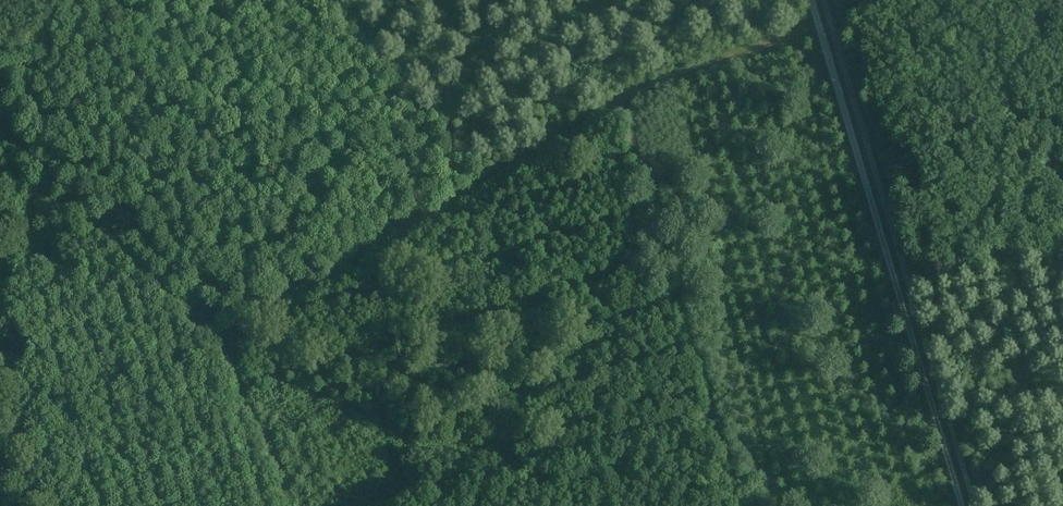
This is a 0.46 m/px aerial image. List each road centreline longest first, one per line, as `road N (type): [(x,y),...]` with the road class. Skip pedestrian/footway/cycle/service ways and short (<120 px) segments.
road 1 (track): [(973,505),(822,0)]

